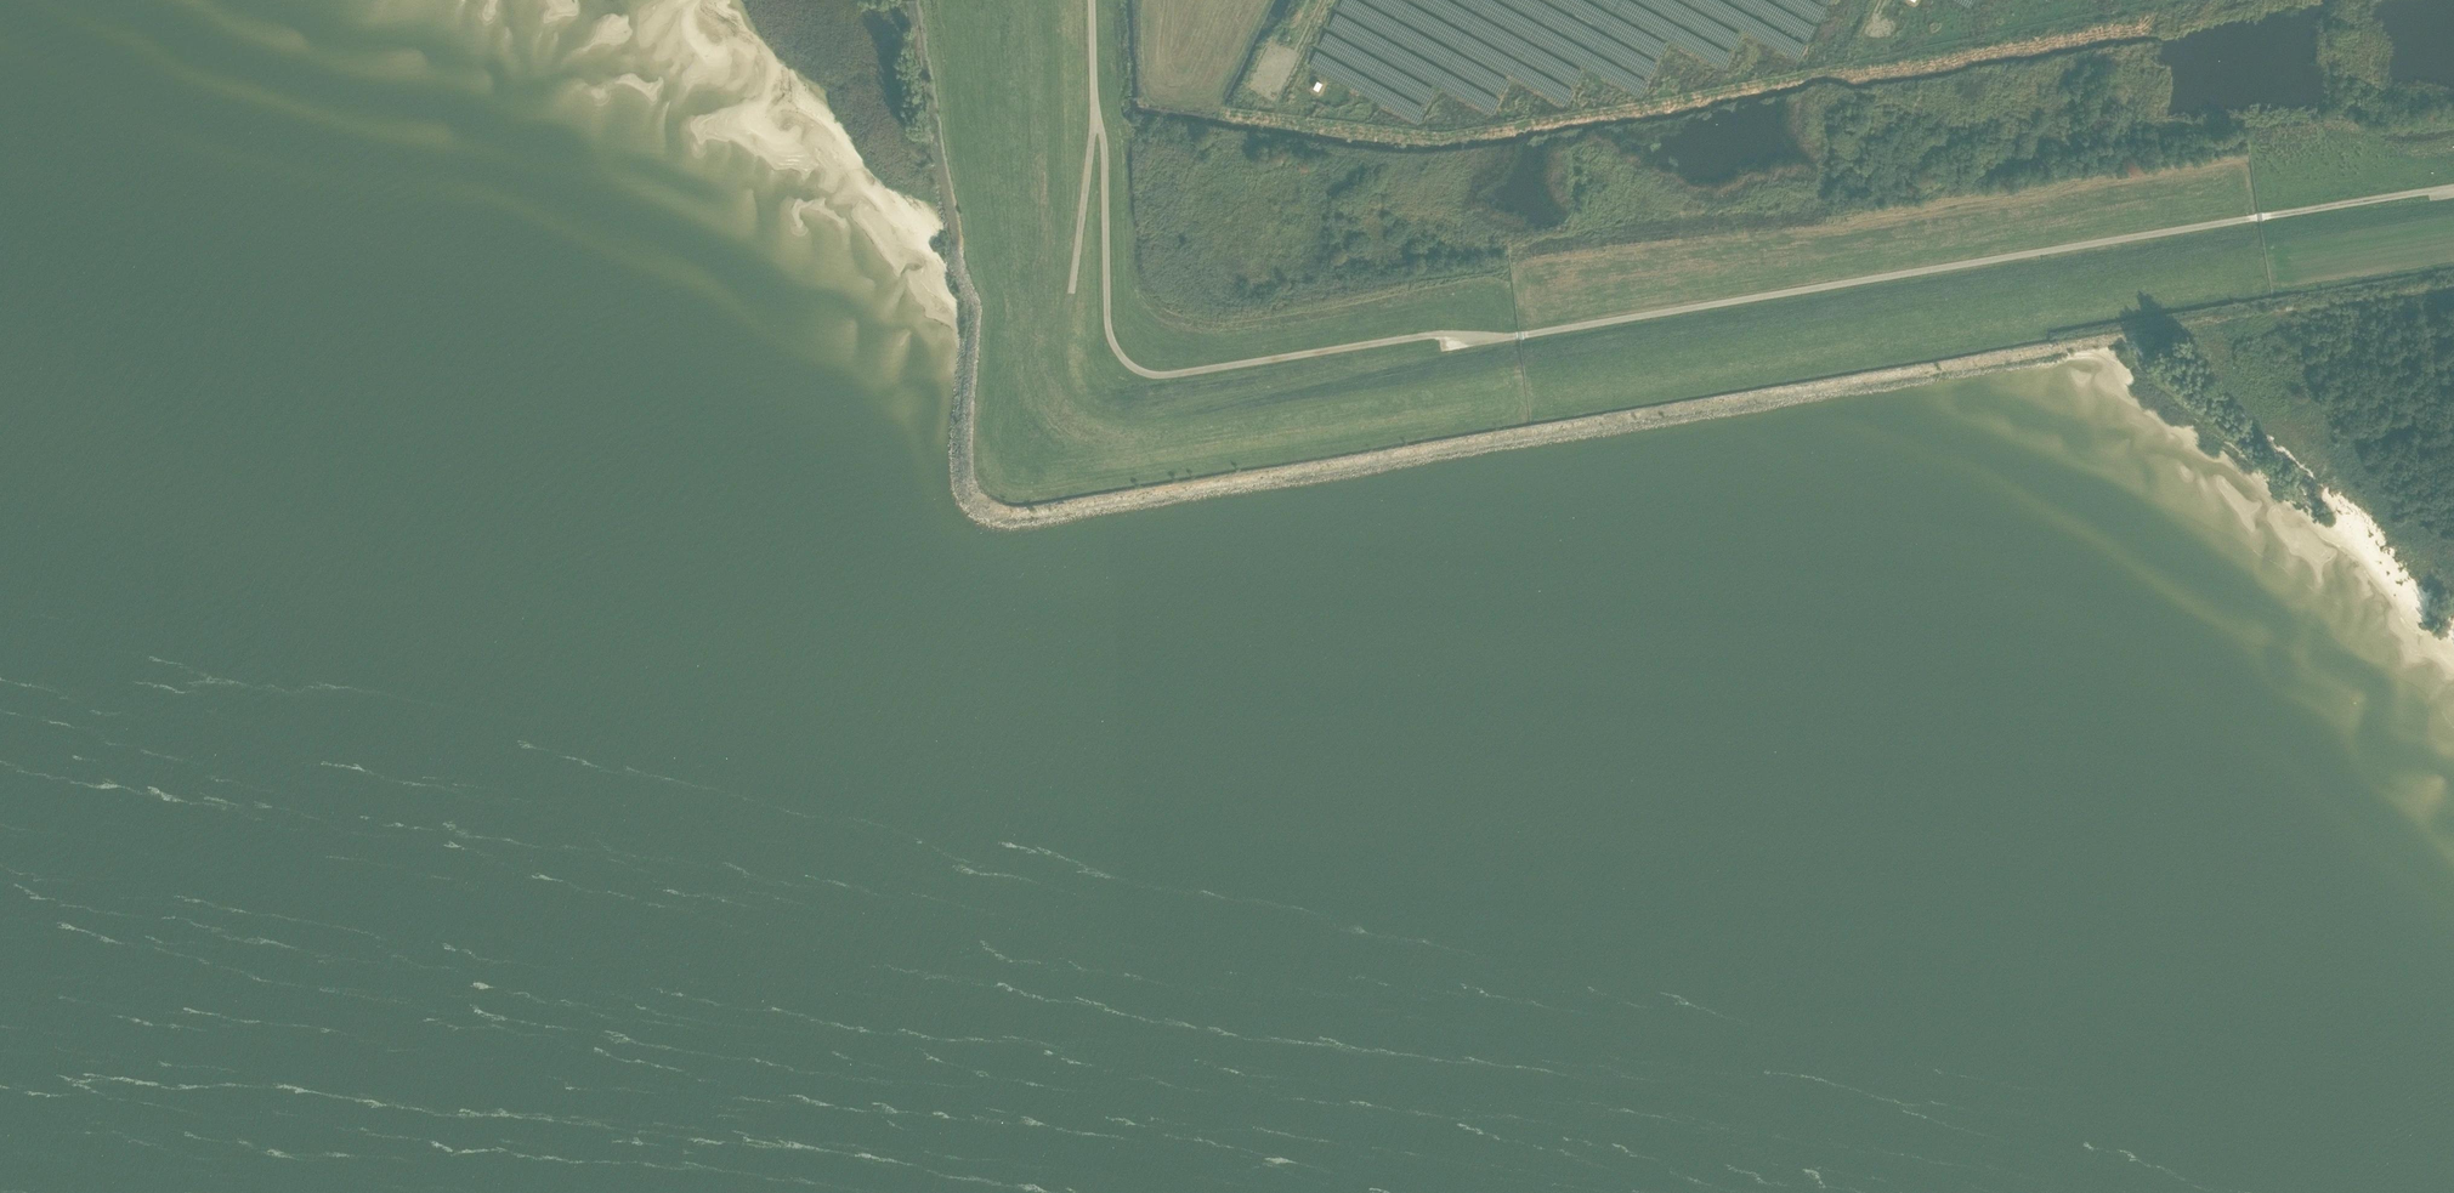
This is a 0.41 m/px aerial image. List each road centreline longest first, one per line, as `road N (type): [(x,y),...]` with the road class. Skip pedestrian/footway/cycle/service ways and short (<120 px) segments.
road 1 (unclassified): [(2453,186),(1520,335),(1425,335),(1156,374),(1122,356),(1109,331),(1105,145),(1095,115)]
road 2 (unclassified): [(1072,292),(1095,115)]

